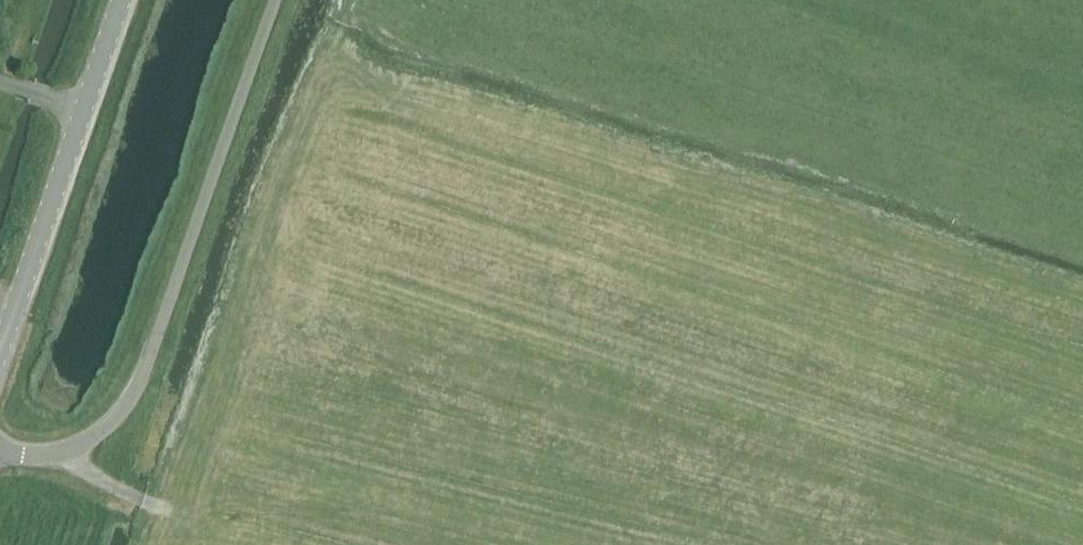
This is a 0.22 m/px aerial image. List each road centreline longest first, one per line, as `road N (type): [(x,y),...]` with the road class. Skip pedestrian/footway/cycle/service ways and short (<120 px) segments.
road 1 (unclassified): [(0,449),(29,455),(72,448),(110,423),(139,388),(280,0)]
road 2 (tertiary): [(0,354),(122,0)]

